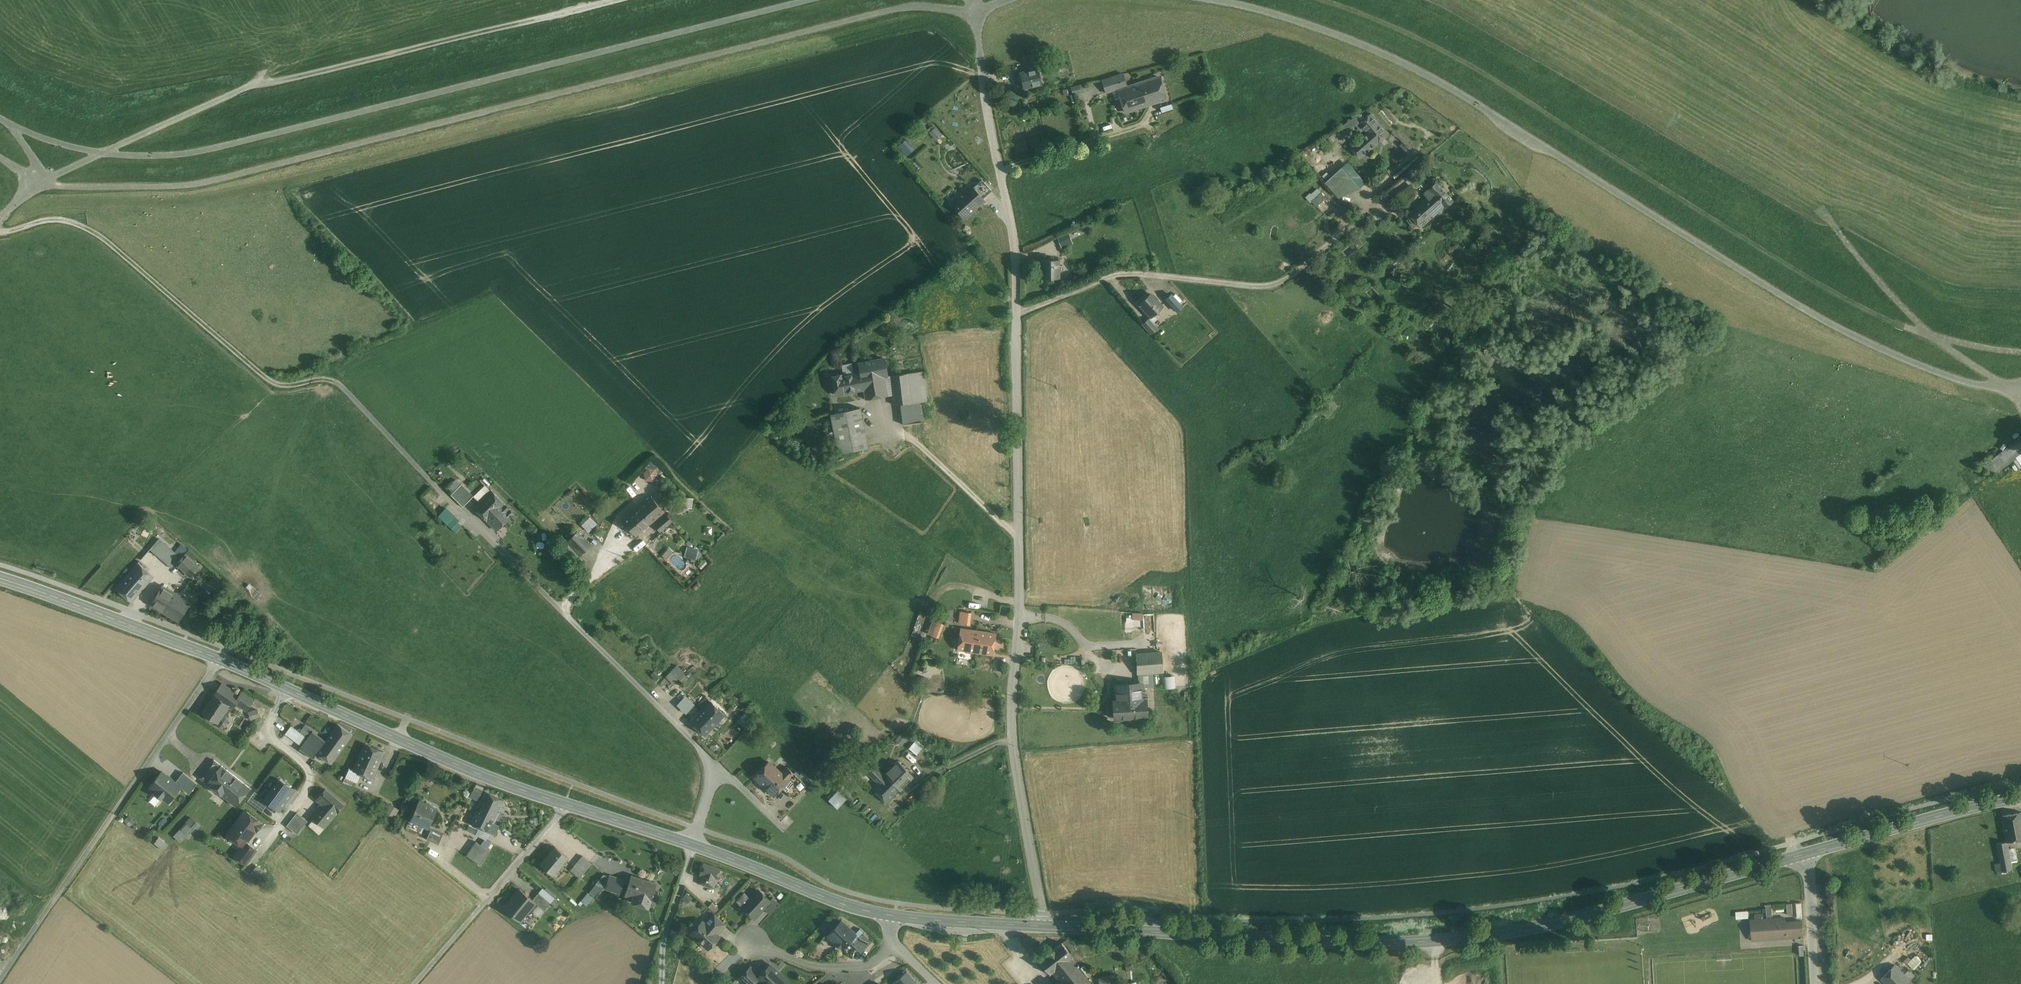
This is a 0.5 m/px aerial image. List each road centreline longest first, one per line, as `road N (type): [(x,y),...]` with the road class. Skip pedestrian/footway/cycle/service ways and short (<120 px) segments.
road 1 (track): [(979,11),(911,4),(187,184),(41,181)]
road 2 (track): [(1224,0),(1363,42),(1867,340),(1935,370),(2020,390)]
road 3 (secondary): [(1800,855),(1552,926),(1444,943),(1044,926)]
road 4 (secondary): [(694,845),(501,784),(218,661),(0,579)]
road 5 (track): [(1907,328),(1482,66),(1339,0)]
road 6 (residential): [(1044,926),(1011,733),(1020,611),(1015,314)]
road 7 (residential): [(718,767),(339,383)]
road 8 (track): [(339,383),(270,381),(76,224),(56,219),(0,232)]
road 9 (residential): [(1015,314),(1110,274),(1283,281),(1369,211)]
road 10 (residential): [(1015,314),(1016,253),(979,11)]
road 11 (track): [(2020,389),(1931,335),(1824,207)]
road 12 (track): [(415,983),(566,805)]
road 13 (secondary): [(2020,797),(1800,855)]
road 14 (secondary): [(895,916),(843,905),(694,845)]
road 15 (track): [(102,150),(250,86),(266,67)]
road 16 (residential): [(753,940),(803,963),(863,968),(893,941)]
road 17 (secondary): [(1044,926),(895,916)]
road 18 (unclassified): [(1814,983),(1800,855)]

